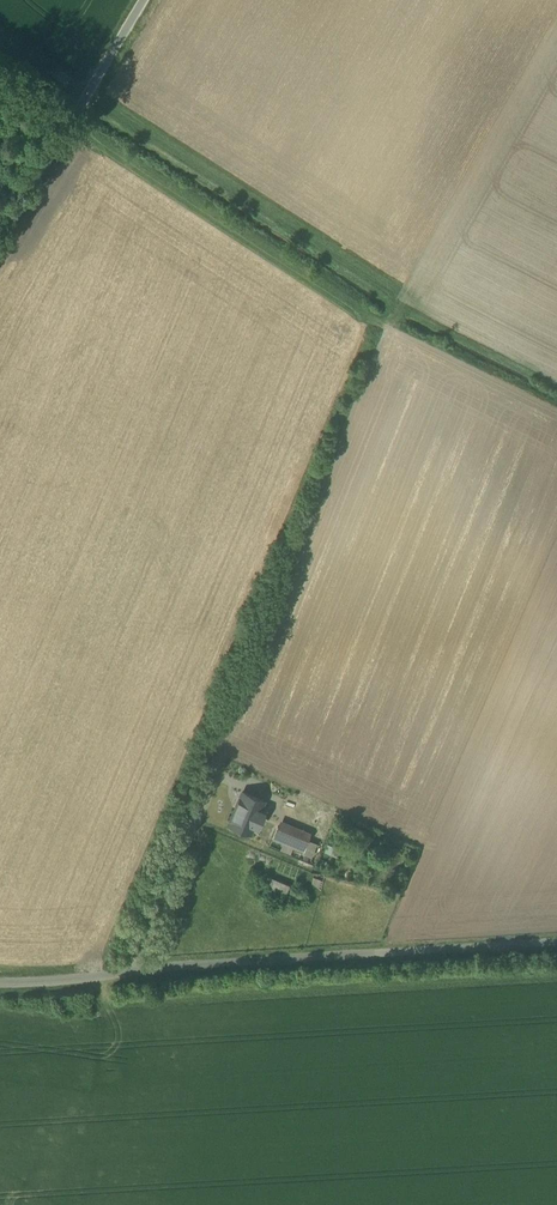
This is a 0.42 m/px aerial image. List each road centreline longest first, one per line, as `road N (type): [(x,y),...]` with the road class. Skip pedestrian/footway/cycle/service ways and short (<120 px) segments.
road 1 (unclassified): [(556,943),(0,983)]
road 2 (unclassified): [(146,0),(0,242)]

